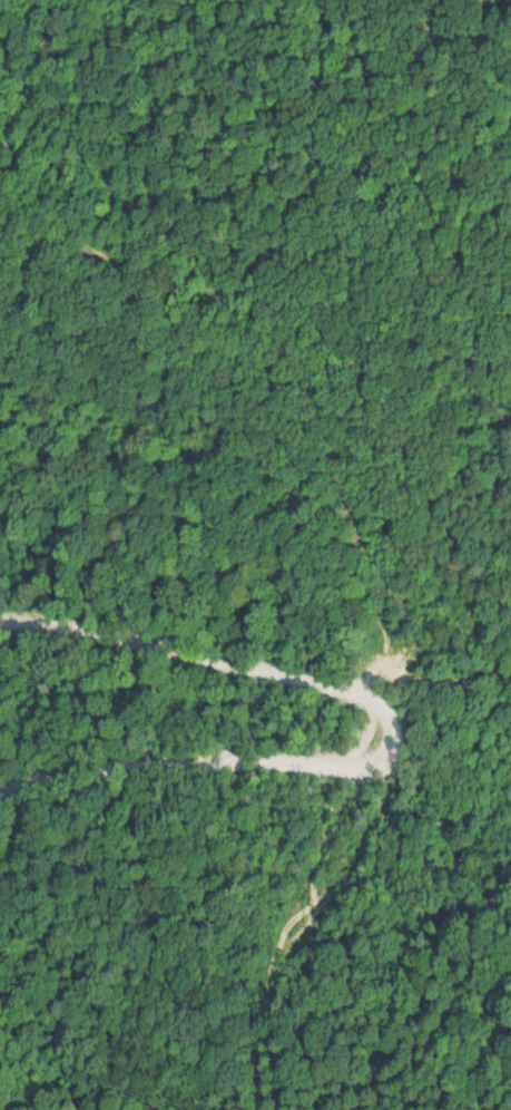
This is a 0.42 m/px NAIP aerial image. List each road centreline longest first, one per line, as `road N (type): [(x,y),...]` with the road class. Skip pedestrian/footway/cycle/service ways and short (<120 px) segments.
road 1 (tertiary): [(377,693),(386,741),(364,763),(119,763),(0,794)]
road 2 (tertiary): [(377,693),(174,646),(0,622)]
road 3 (tertiary): [(377,693),(472,673),(510,676)]

